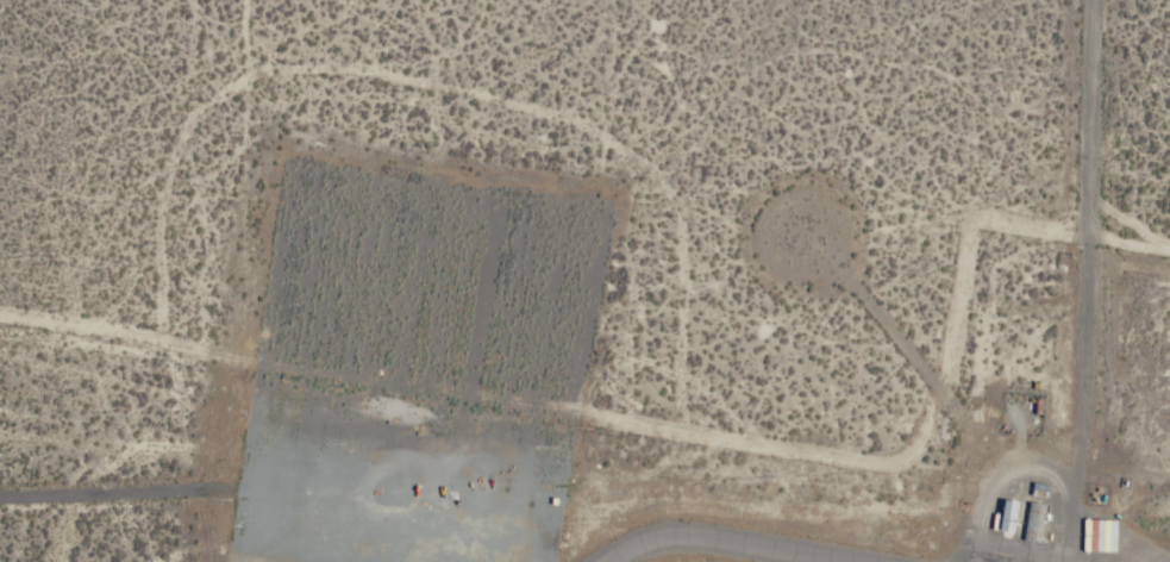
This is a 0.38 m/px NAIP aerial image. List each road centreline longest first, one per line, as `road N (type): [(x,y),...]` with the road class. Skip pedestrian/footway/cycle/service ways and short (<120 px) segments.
road 1 (residential): [(1083,495),(0,317)]
road 2 (residential): [(66,561),(77,510),(95,480),(142,455),(568,511),(745,442)]
road 3 (residential): [(1083,561),(1083,495),(1099,404),(1104,0)]
road 4 (residential): [(668,544),(792,561)]

